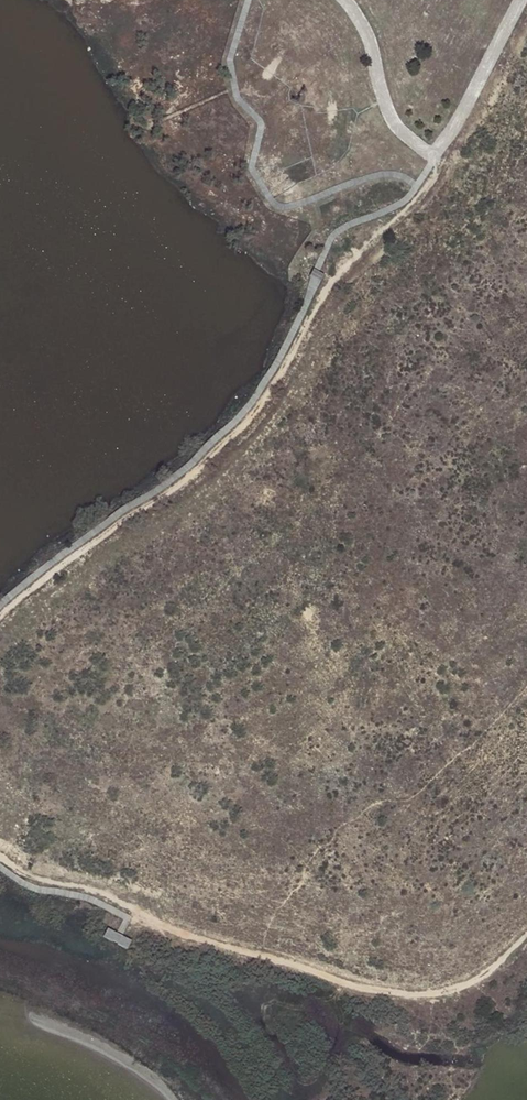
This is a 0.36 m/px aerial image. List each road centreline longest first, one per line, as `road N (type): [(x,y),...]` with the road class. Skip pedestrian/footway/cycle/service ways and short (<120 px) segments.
road 1 (track): [(344,0),(369,40),(398,123),(438,169),(326,292),(256,414),(189,478),(0,617)]
road 2 (track): [(0,853),(34,874),(92,885),(148,916),(367,985),(427,995),(489,972),(526,928)]
road 3 (track): [(436,159),(520,0)]

